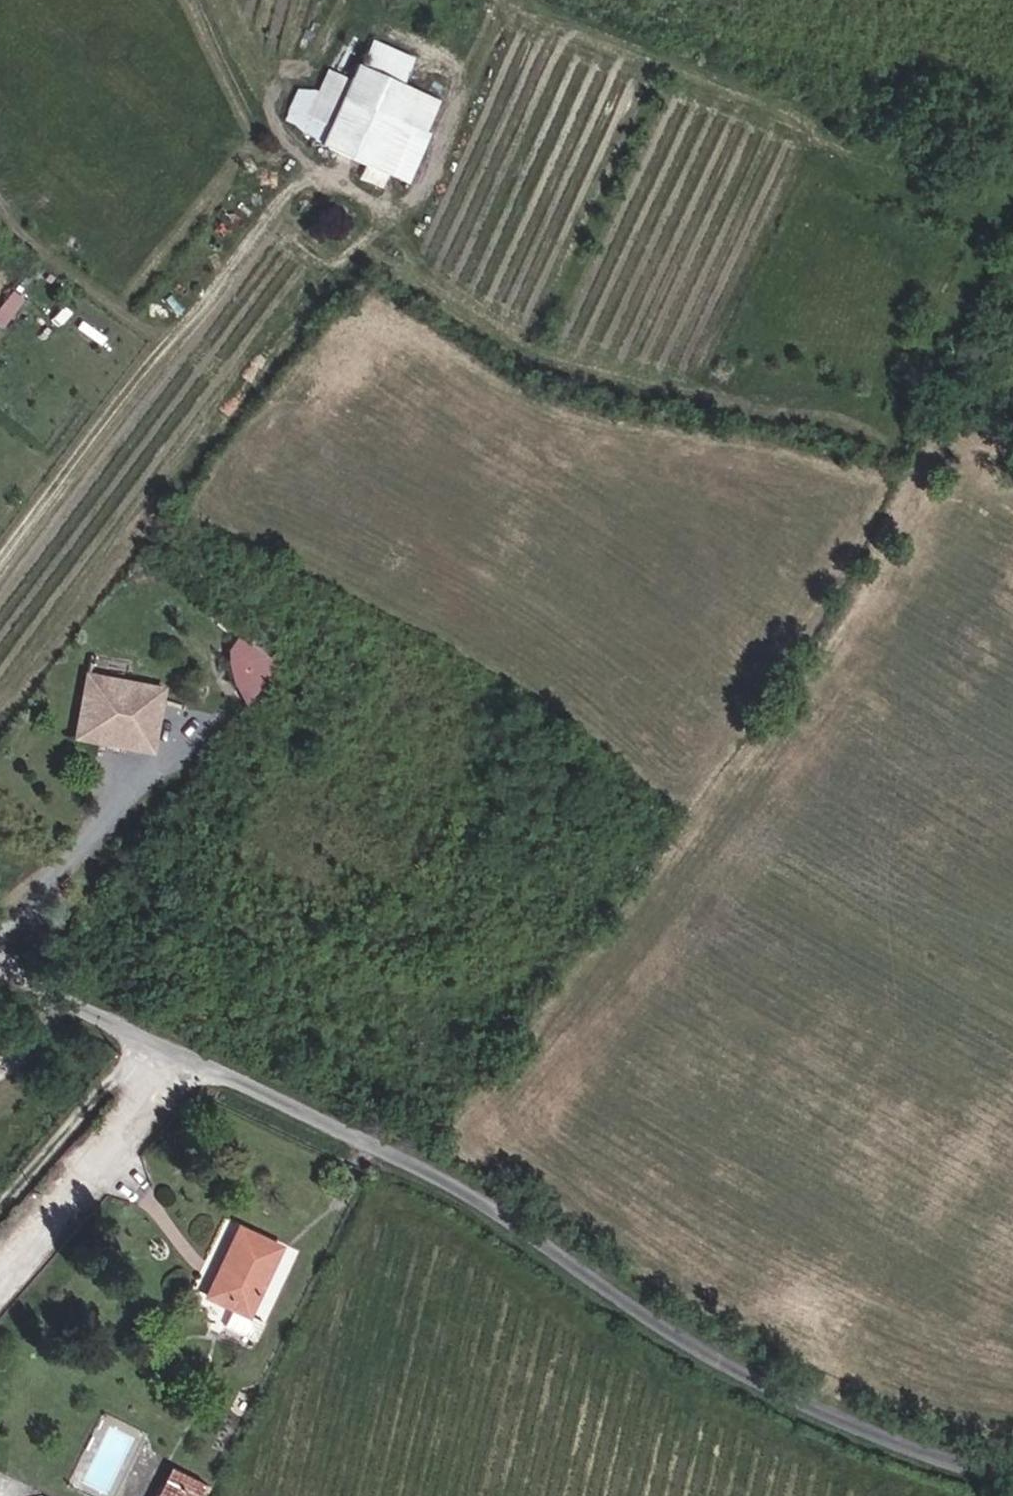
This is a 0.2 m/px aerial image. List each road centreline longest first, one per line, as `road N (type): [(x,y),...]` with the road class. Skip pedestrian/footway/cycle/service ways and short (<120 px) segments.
road 1 (residential): [(1012,1481),(836,1429),(675,1342),(432,1175),(386,1196),(10,1022),(0,1008)]

